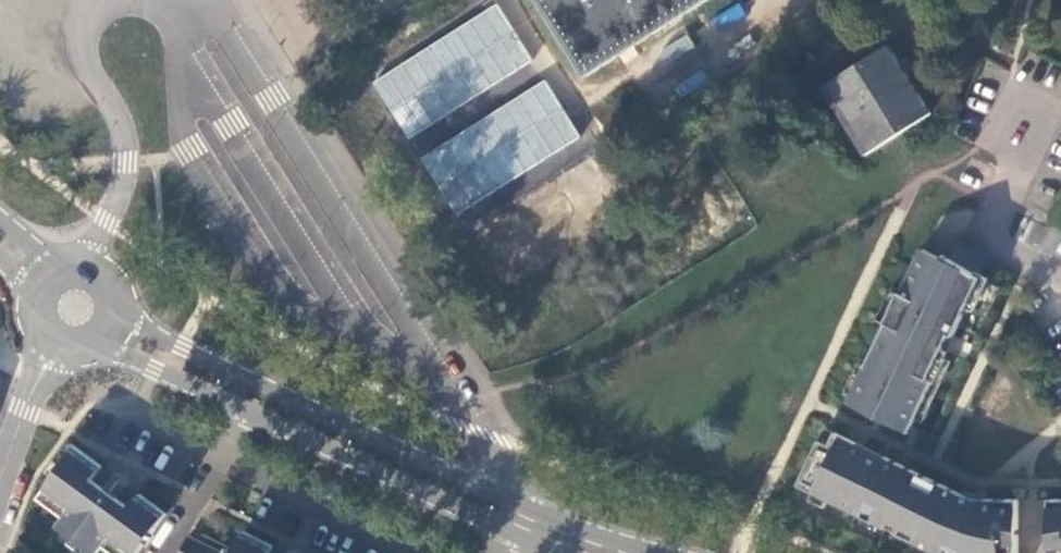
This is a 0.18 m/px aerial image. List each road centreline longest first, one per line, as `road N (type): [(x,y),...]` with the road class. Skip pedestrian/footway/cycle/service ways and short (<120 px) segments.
road 1 (secondary): [(667,552),(525,509),(114,312)]
road 2 (secondary): [(95,337),(559,552)]
road 3 (residential): [(58,339),(0,481)]

